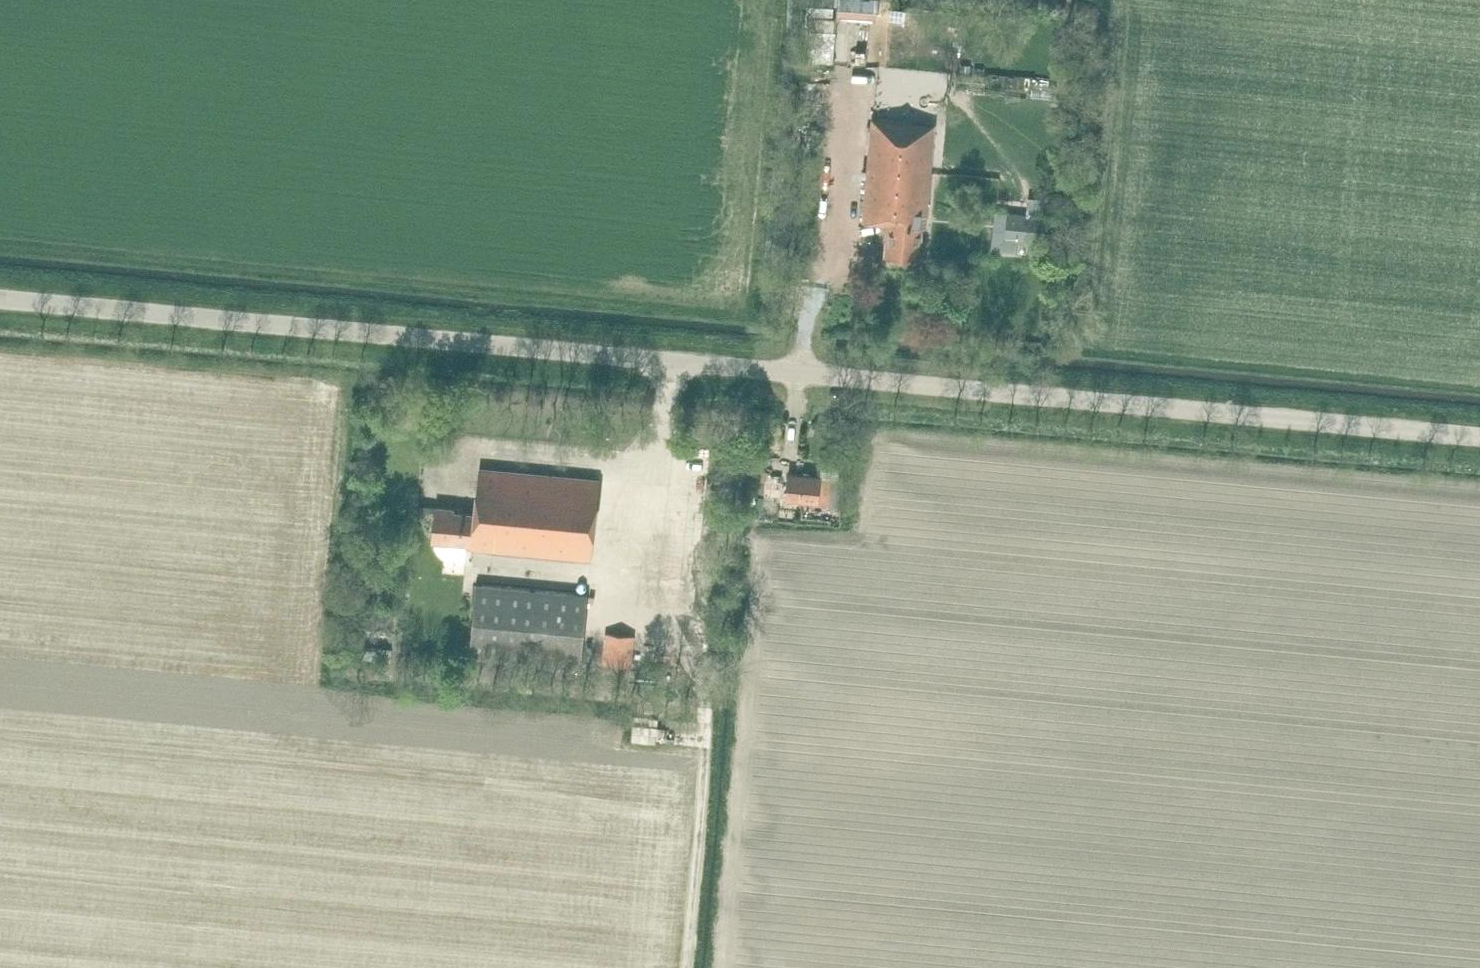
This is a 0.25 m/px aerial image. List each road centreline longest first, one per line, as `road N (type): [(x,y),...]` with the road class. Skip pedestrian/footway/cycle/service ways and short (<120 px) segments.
road 1 (unclassified): [(1479,440),(0,300)]

